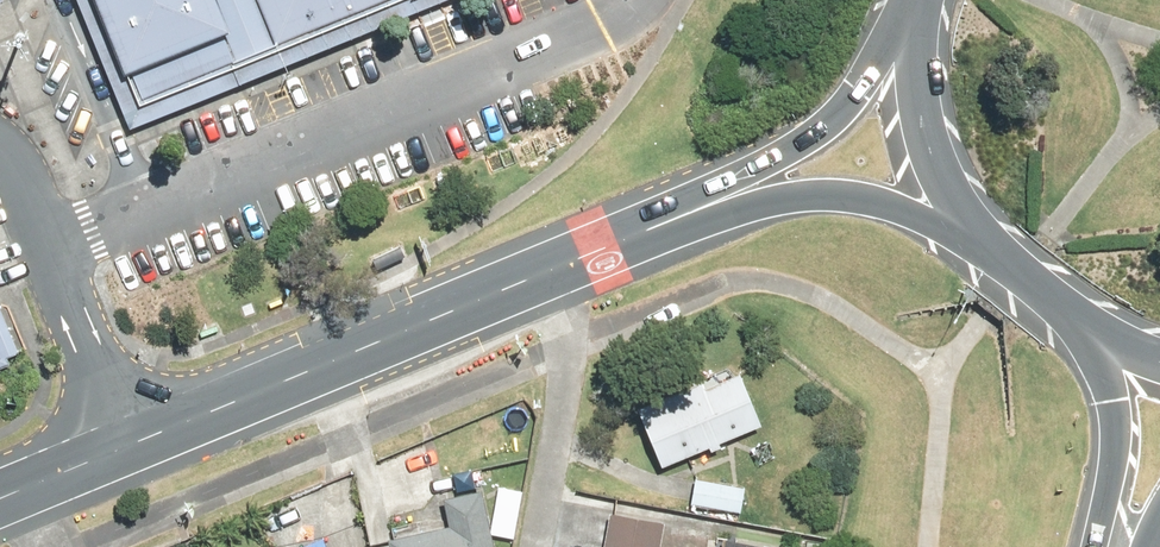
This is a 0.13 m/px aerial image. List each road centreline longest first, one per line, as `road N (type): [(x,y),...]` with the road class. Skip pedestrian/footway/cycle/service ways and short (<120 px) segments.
road 1 (tertiary): [(698,205),(0,492)]
road 2 (tertiary): [(698,205),(835,118),(920,18)]
road 3 (tertiary): [(957,219),(852,193),(698,205)]
road 4 (tertiary): [(1107,546),(1111,405),(1076,323)]
road 5 (primary): [(957,219),(926,143),(920,18)]
road 6 (primary): [(1076,323),(957,219)]

